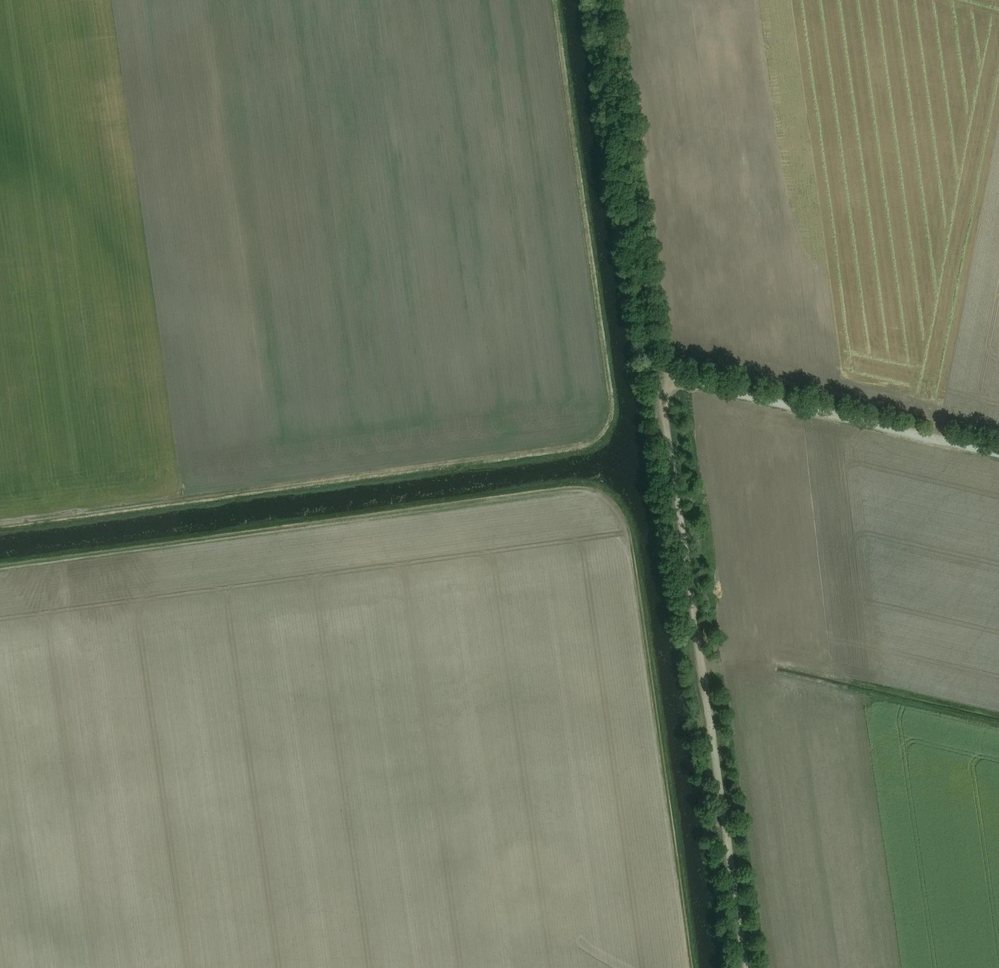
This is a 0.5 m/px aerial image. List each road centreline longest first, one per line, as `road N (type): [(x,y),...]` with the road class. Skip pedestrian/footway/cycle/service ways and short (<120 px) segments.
road 1 (track): [(747,967),(662,385),(676,384)]
road 2 (residential): [(676,384),(998,456)]

